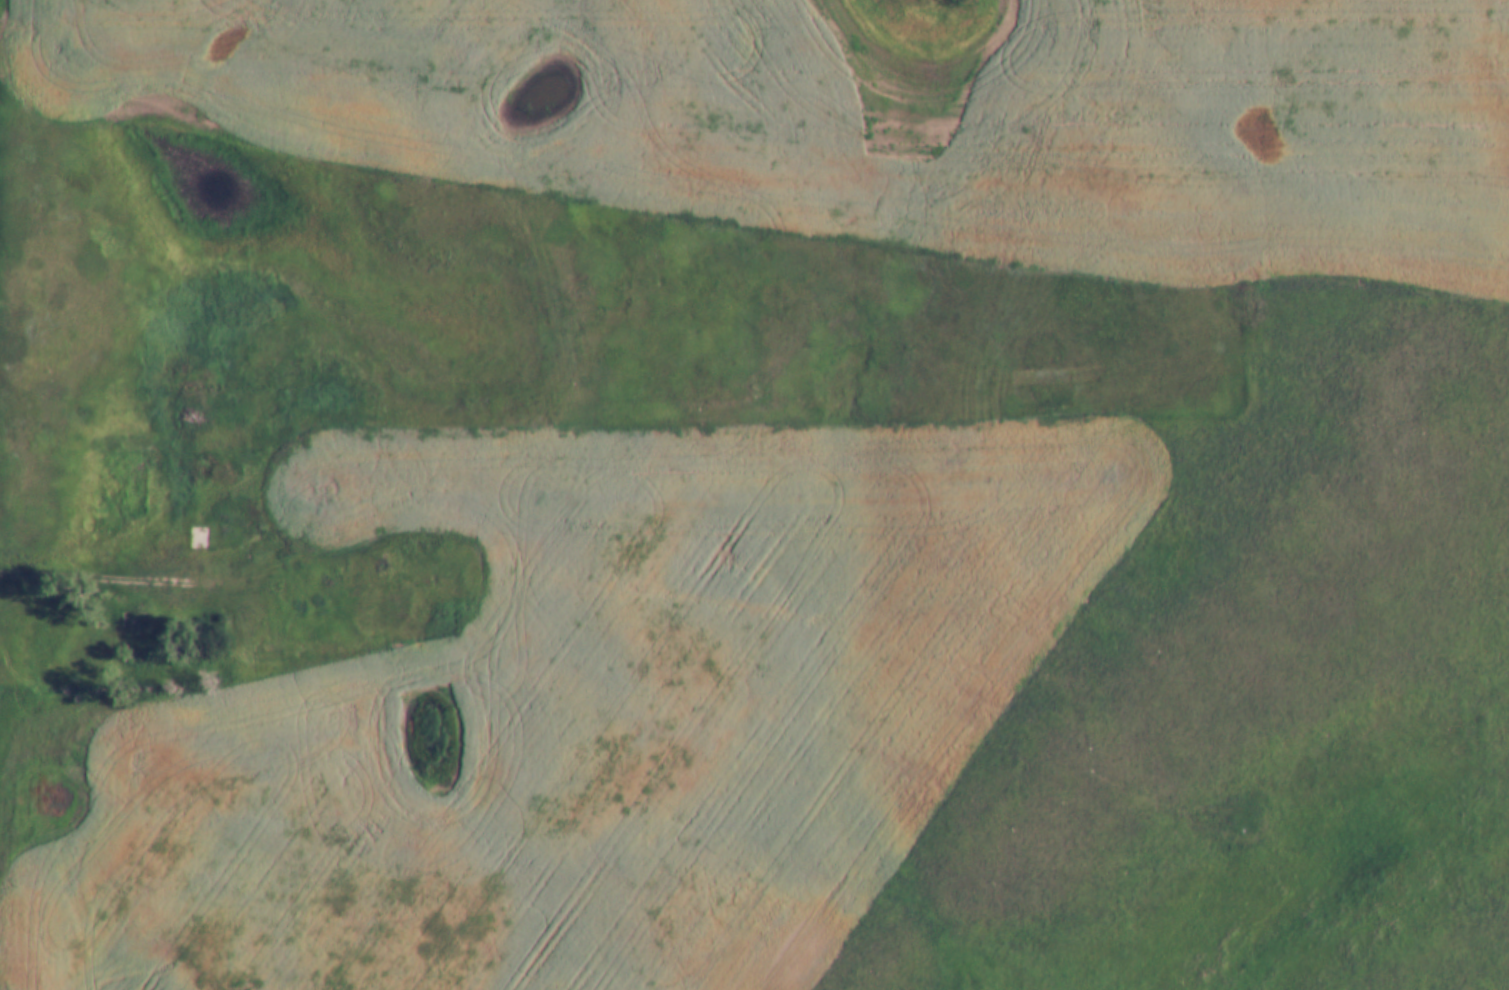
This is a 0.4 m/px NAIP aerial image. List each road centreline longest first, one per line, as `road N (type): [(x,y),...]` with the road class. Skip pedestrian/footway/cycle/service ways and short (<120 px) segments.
road 1 (track): [(0,575),(218,589)]

